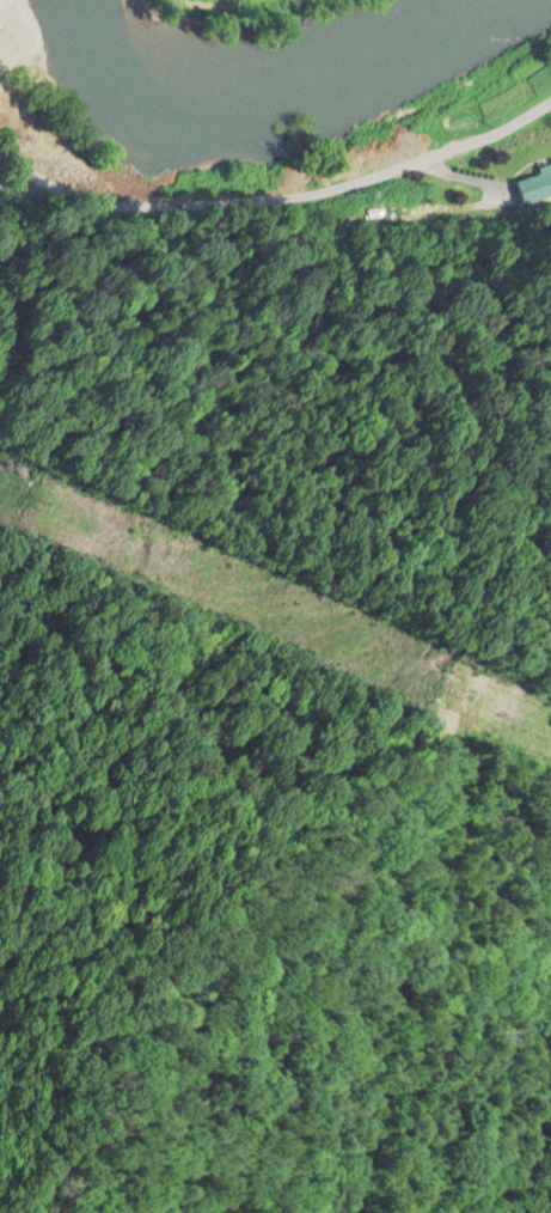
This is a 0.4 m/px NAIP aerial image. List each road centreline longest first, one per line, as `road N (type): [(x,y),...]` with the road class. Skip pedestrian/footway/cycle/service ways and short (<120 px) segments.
road 1 (residential): [(0,168),(31,165),(191,230),(301,237),(550,91)]

